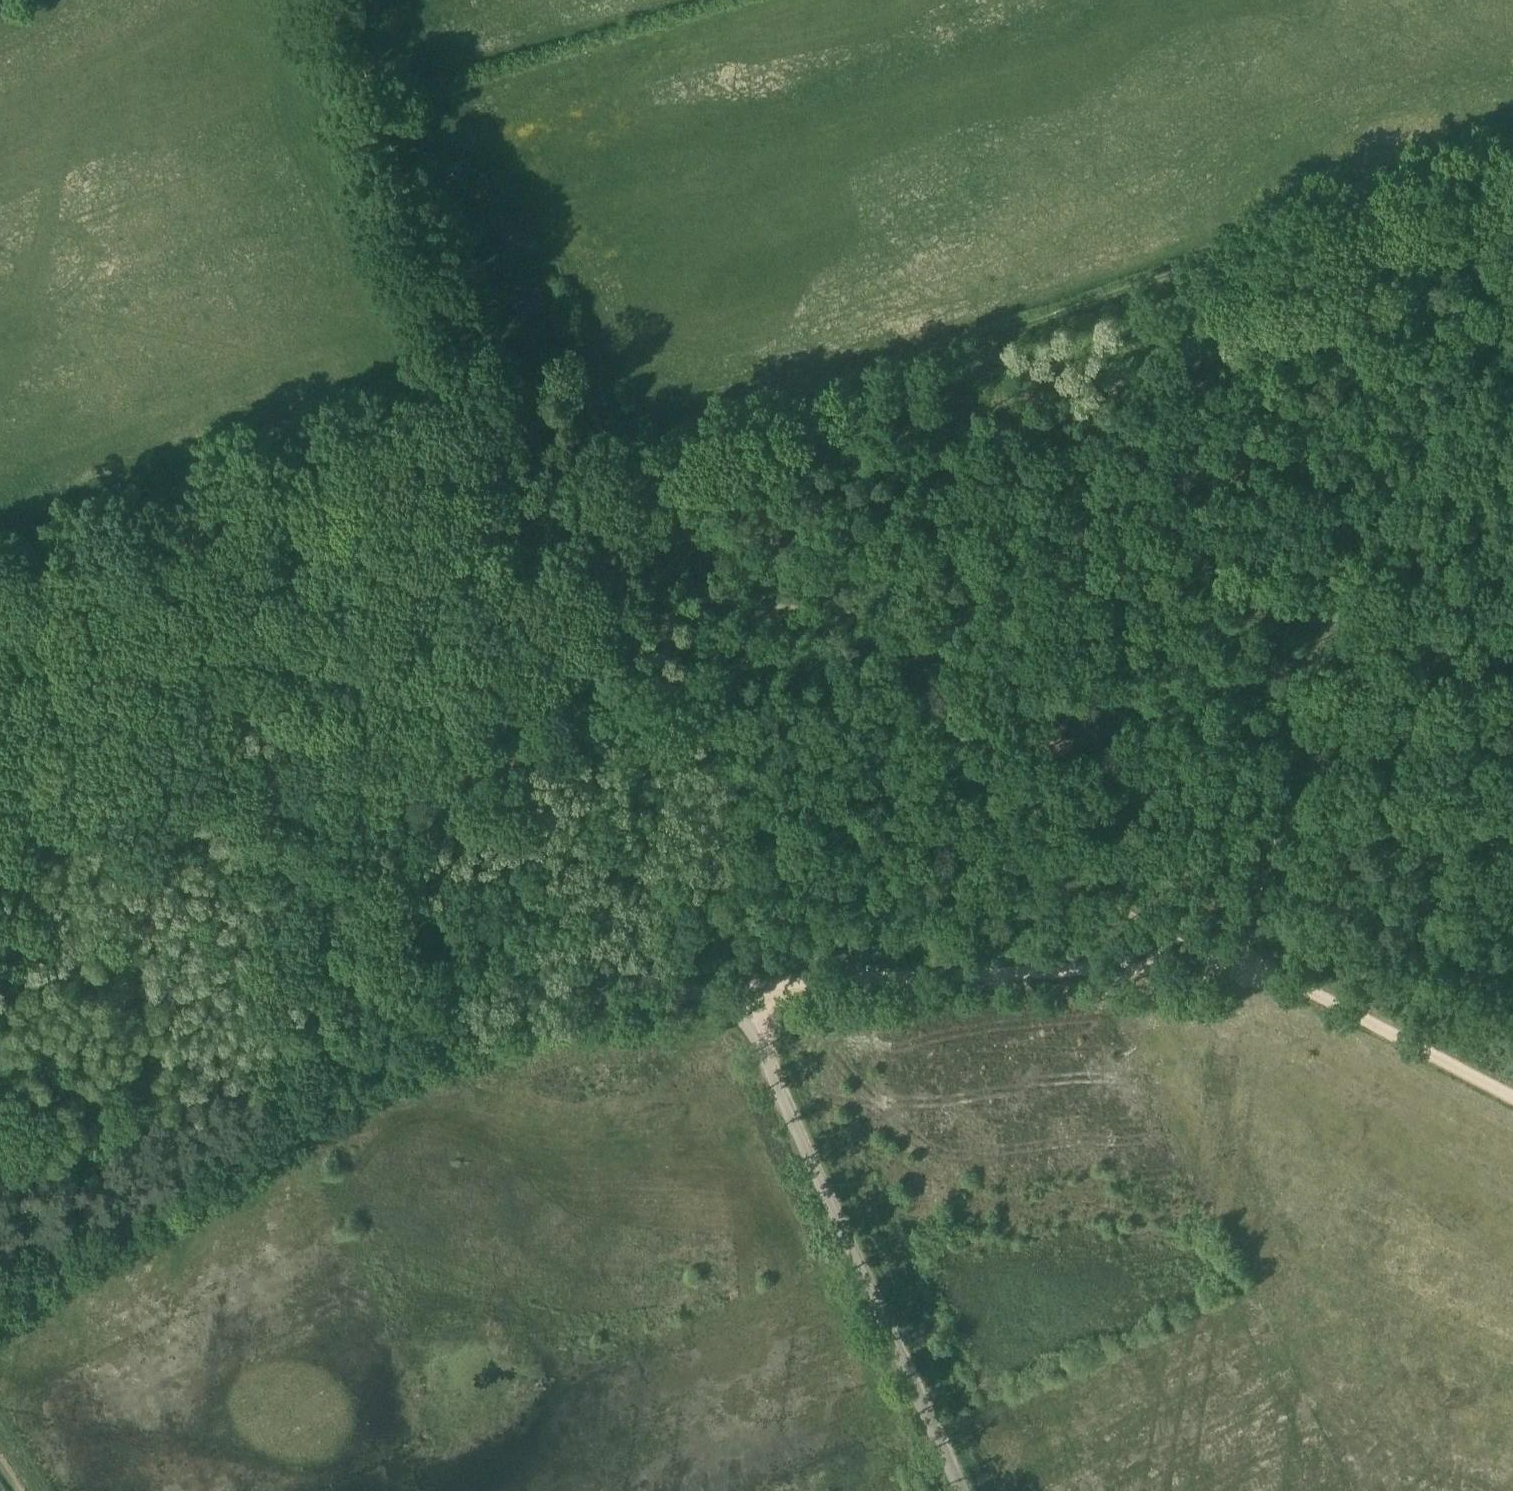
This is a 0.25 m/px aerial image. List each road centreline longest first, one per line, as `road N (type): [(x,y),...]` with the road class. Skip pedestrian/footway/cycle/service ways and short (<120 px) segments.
road 1 (track): [(525,485),(1512,144)]
road 2 (unclassified): [(0,1307),(470,1025),(556,1006),(668,996),(743,1007)]
road 3 (unclassified): [(958,1490),(743,1007)]
road 4 (track): [(344,0),(469,373),(525,485)]
road 5 (track): [(1210,969),(806,986),(743,1007)]
road 6 (track): [(525,485),(571,539),(598,554),(892,614)]
road 7 (track): [(1512,1102),(1302,991),(1210,969)]

